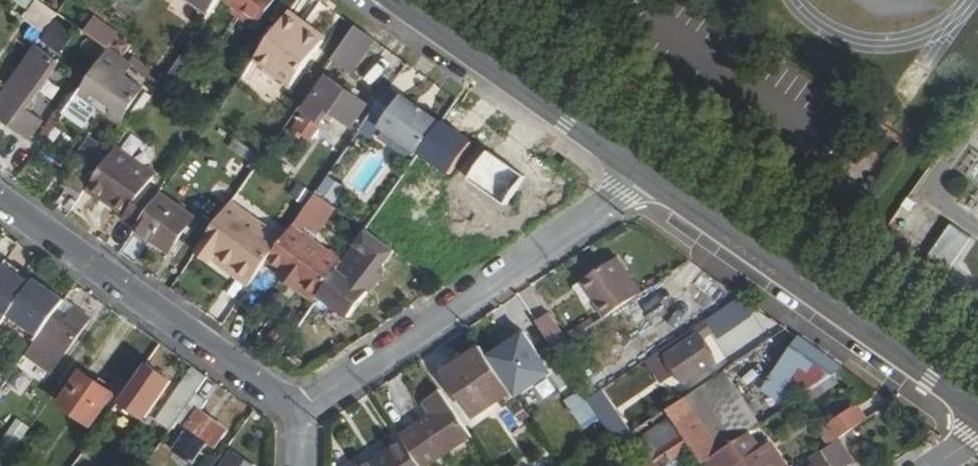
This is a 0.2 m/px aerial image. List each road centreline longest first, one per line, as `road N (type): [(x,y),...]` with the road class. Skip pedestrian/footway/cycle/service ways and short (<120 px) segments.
road 1 (residential): [(645,176),(299,409)]
road 2 (tertiary): [(977,410),(645,176)]
road 3 (residential): [(299,409),(0,199)]
road 4 (tertiary): [(645,176),(394,0)]

